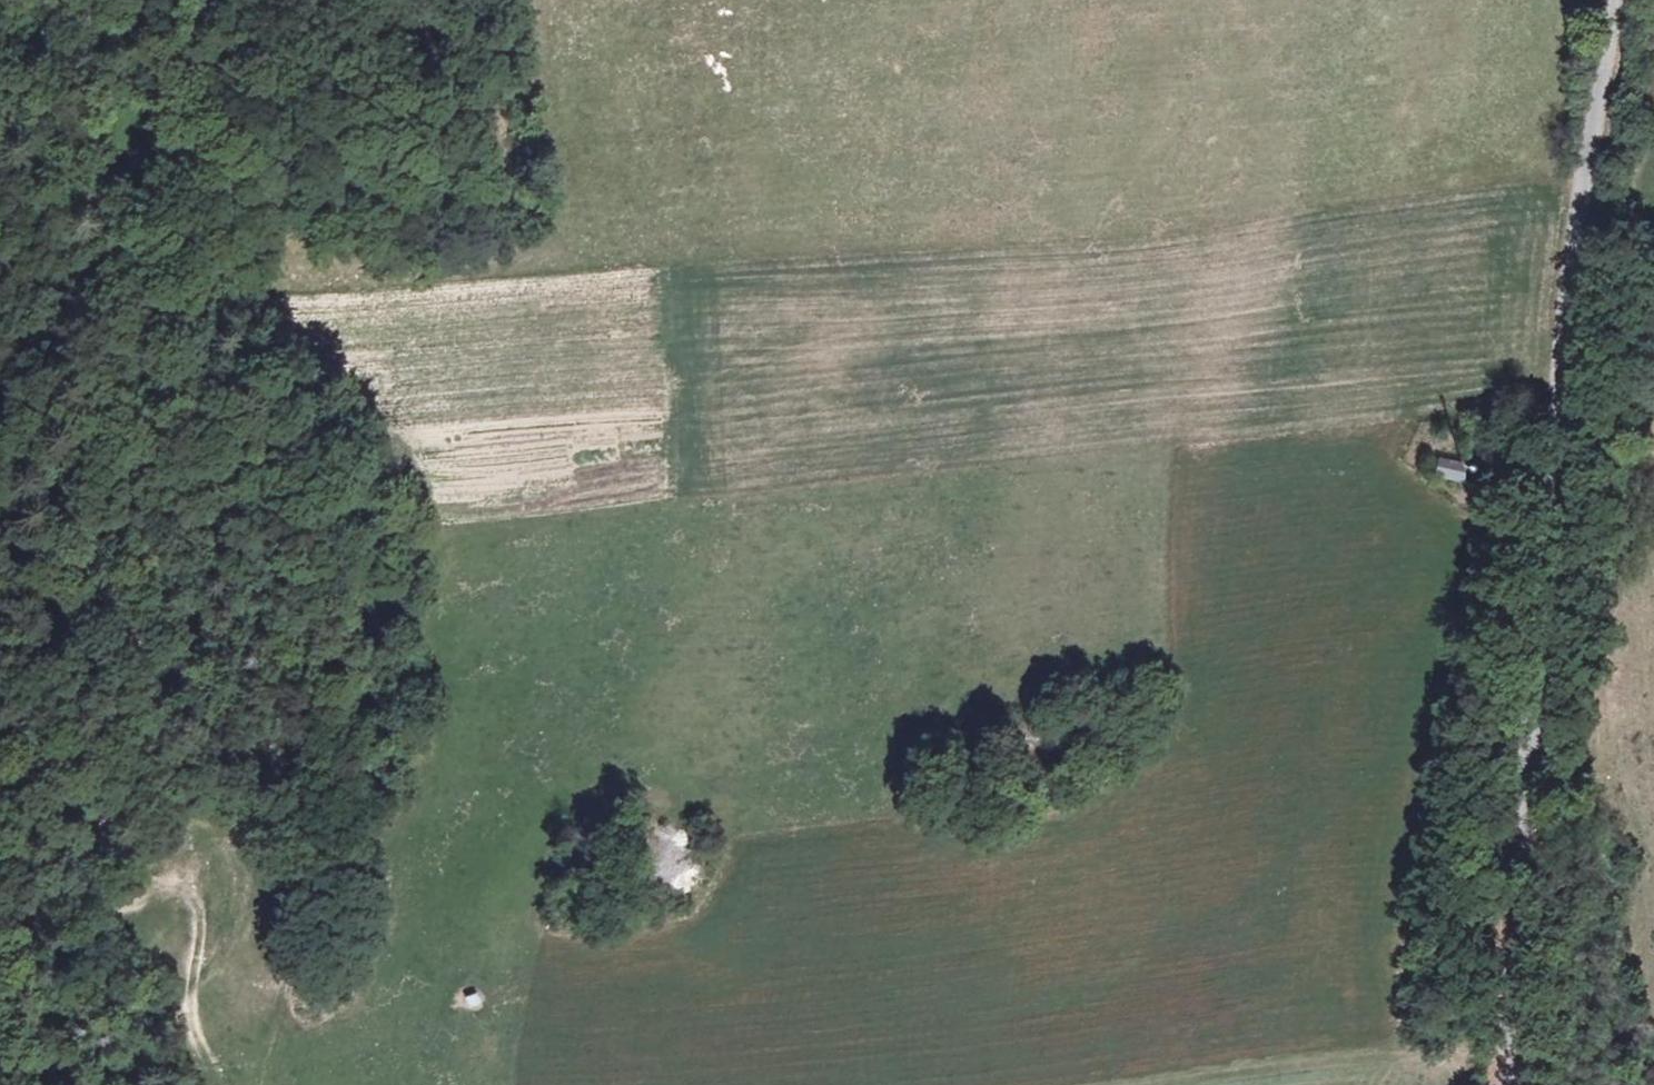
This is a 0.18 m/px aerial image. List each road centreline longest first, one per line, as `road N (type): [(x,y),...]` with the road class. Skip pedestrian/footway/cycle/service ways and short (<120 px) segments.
road 1 (unclassified): [(1510,1084),(1555,649),(1569,233),(1605,0)]

